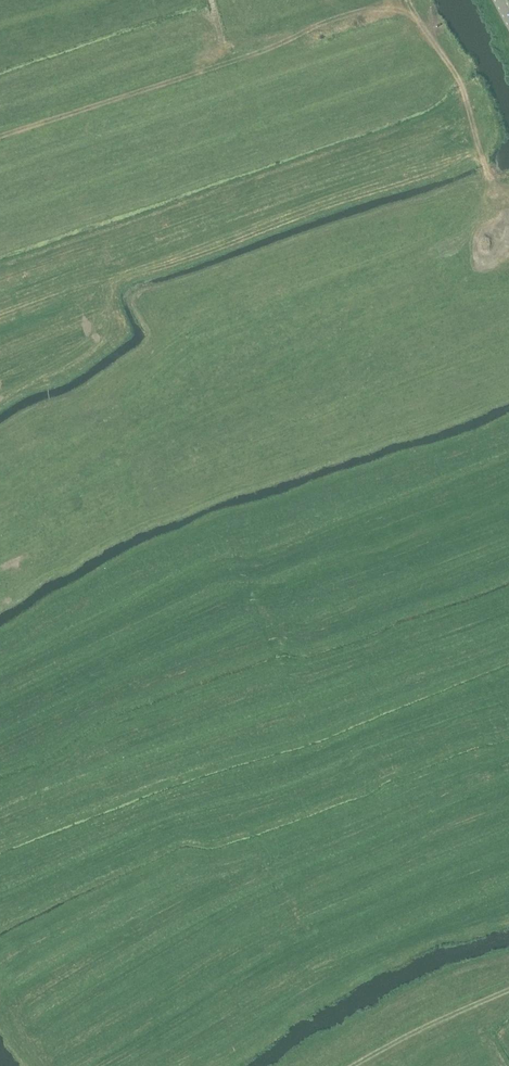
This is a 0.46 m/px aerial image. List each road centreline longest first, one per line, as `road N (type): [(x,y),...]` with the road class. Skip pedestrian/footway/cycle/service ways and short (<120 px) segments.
road 1 (track): [(324,284),(508,191)]

